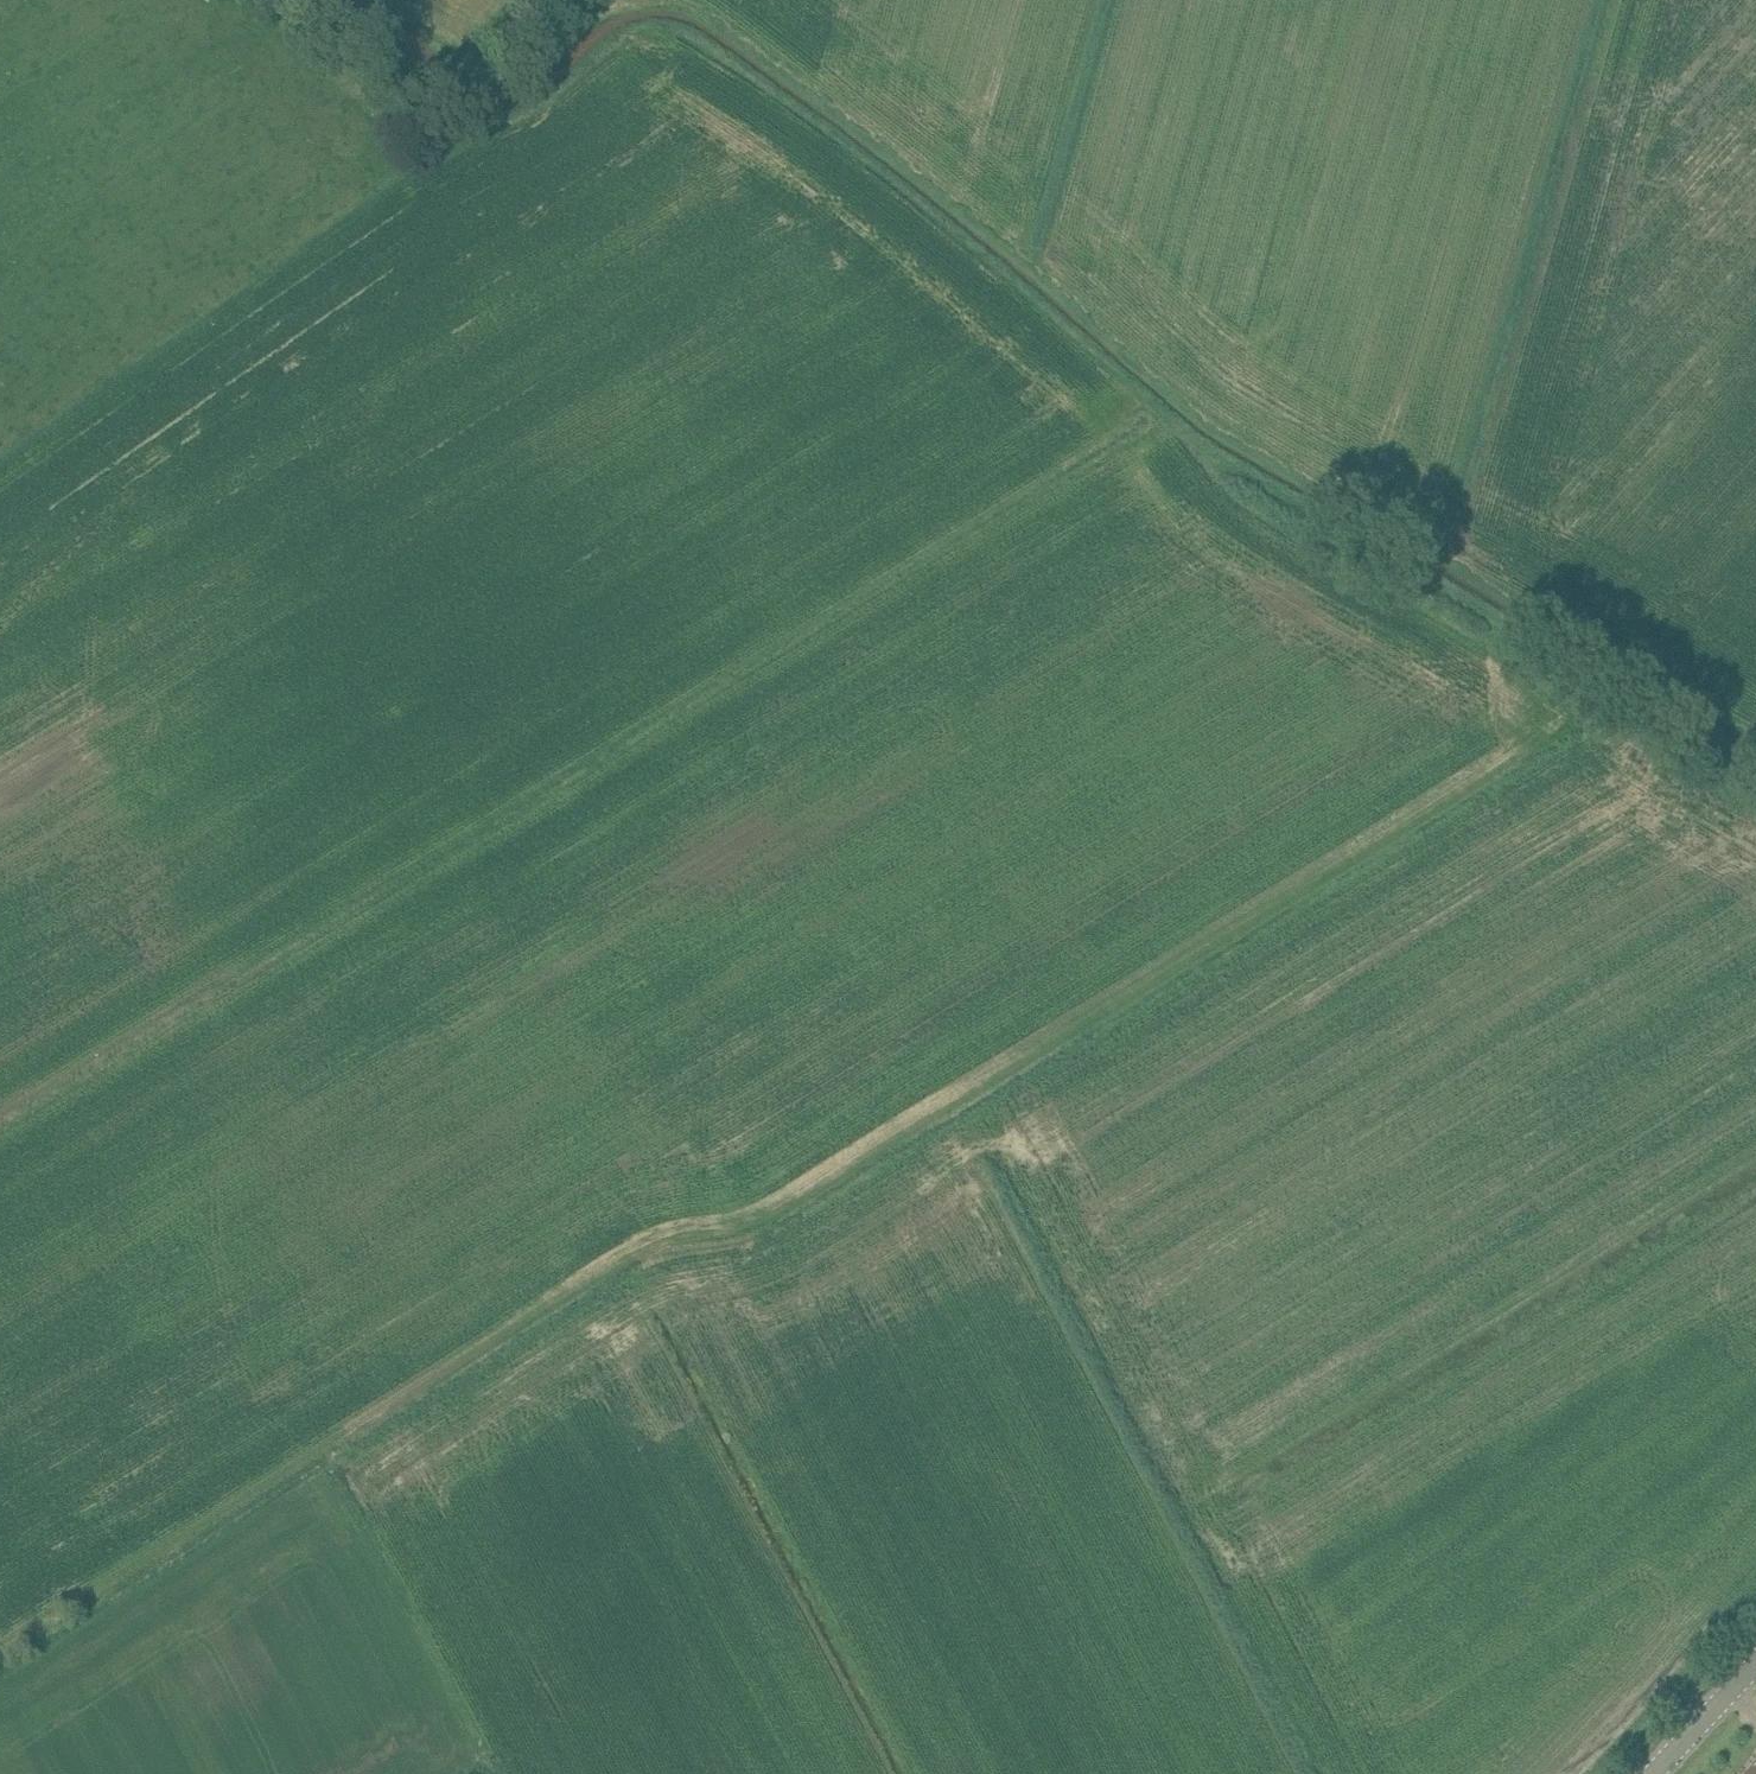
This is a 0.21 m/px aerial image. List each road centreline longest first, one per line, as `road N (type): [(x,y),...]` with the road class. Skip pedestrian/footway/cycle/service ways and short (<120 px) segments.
road 1 (tertiary): [(1659,1773),(1755,1671)]

